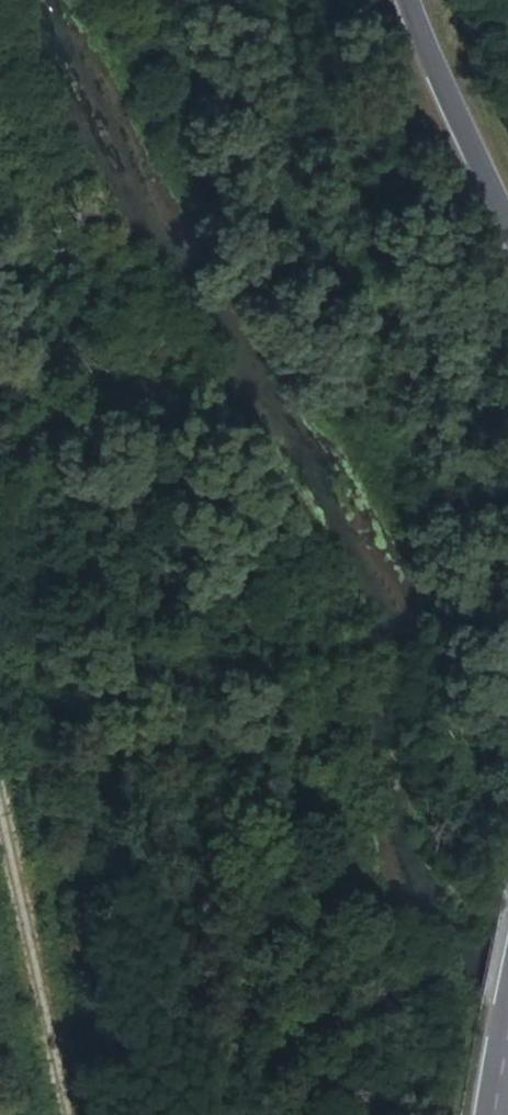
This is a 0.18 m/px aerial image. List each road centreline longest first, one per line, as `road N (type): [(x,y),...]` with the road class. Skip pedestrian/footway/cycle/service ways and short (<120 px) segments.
road 1 (trunk): [(406,0),(507,230)]

